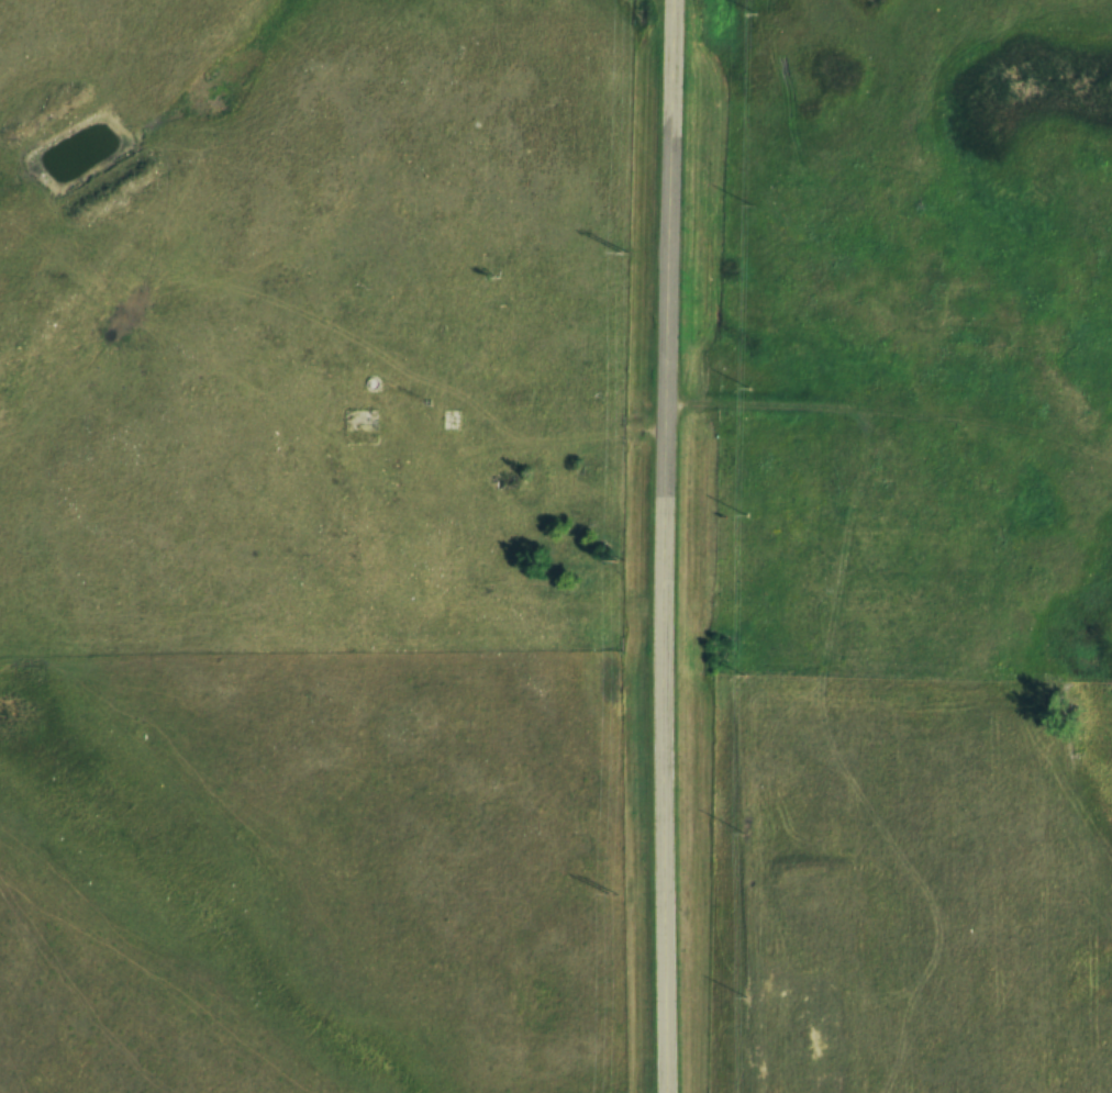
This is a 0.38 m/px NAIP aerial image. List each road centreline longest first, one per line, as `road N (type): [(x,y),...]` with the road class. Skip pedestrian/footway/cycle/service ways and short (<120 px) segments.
road 1 (tertiary): [(664,1092),(669,0)]

